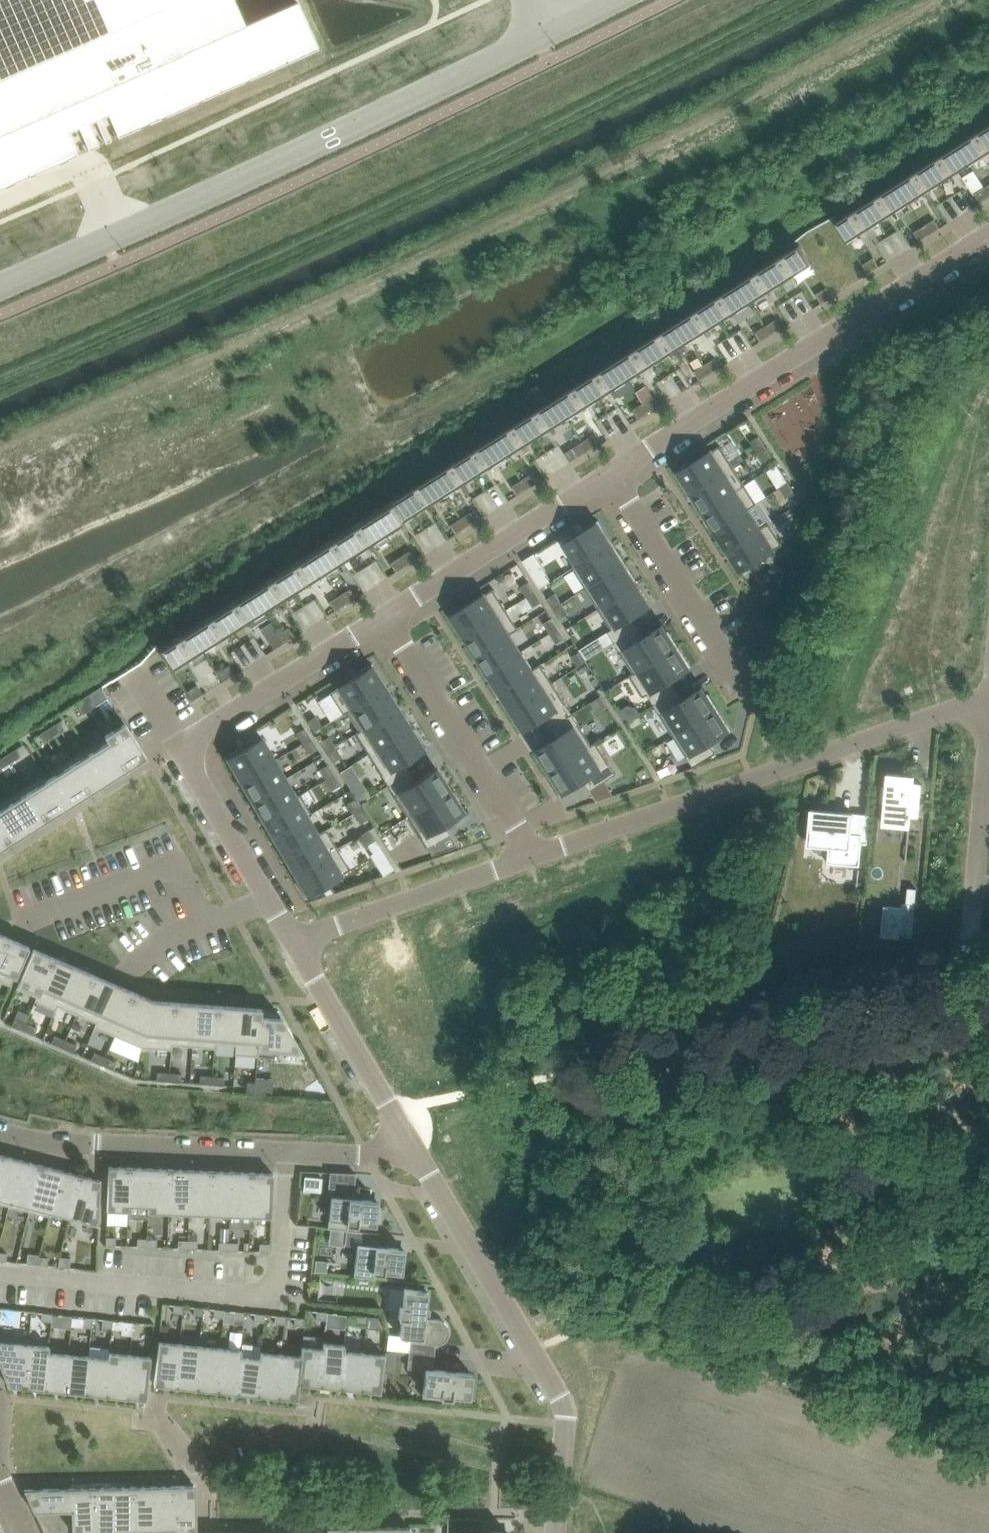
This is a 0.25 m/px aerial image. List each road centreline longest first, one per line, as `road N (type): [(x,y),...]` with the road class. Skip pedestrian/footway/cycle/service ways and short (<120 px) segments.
road 1 (unclassified): [(0,285),(553,29)]
road 2 (residential): [(530,858),(988,696)]
road 3 (track): [(988,1451),(666,1340),(589,1329),(532,1349)]
road 4 (residential): [(988,233),(612,472)]
road 5 (residential): [(556,1532),(565,1405),(410,1140)]
road 6 (residential): [(410,1140),(356,1154),(37,1140),(0,1131)]
road 7 (track): [(756,1032),(389,1105)]
road 8 (residential): [(385,616),(530,858)]
road 9 (residential): [(612,472),(757,701)]
road 10 (residential): [(612,472),(385,616)]
road 11 (residential): [(293,941),(530,858)]
road 12 (track): [(988,985),(756,1032)]
road 13 (residential): [(385,616),(228,714),(192,750)]
road 14 (residential): [(410,1140),(293,941)]
road 15 (residential): [(293,941),(194,771),(192,750)]
road 16 (residential): [(971,933),(988,731)]

